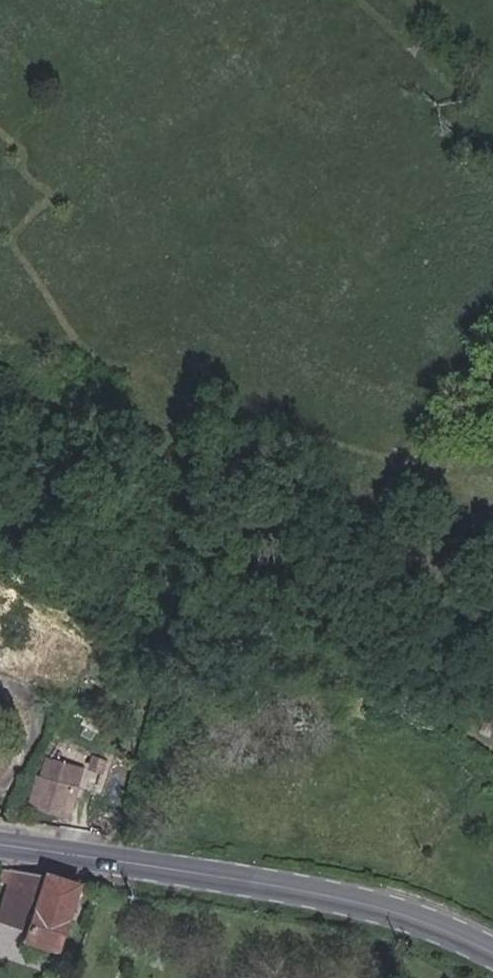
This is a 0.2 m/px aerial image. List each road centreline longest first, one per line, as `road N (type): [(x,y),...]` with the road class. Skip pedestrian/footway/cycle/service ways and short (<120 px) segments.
road 1 (primary): [(0,843),(375,903),(492,949)]

